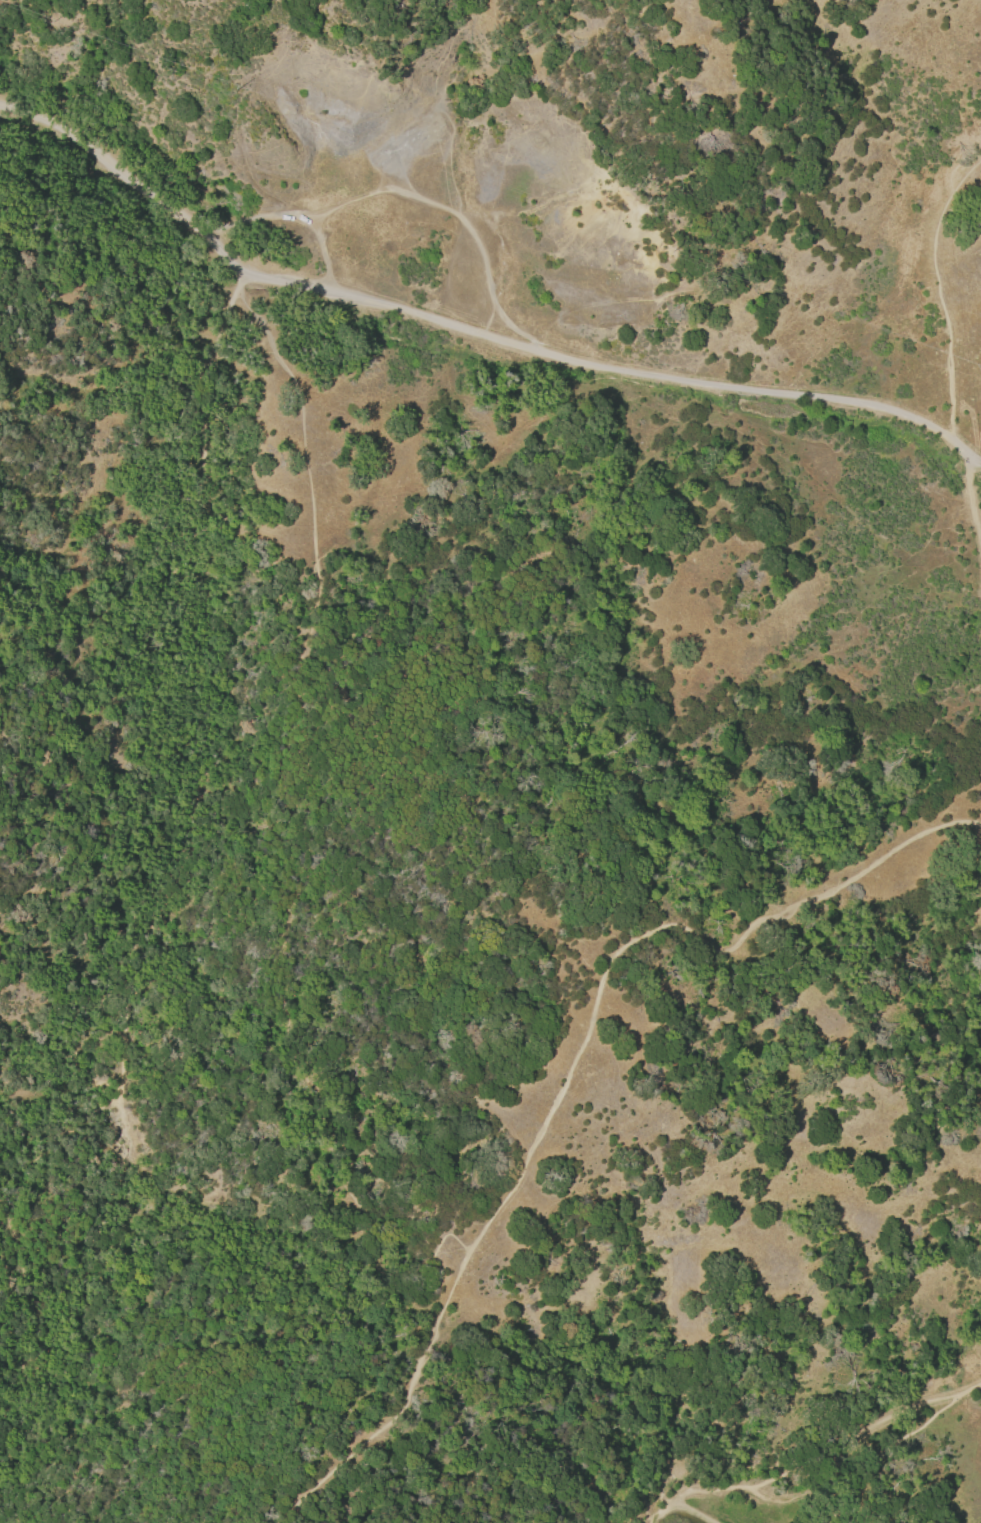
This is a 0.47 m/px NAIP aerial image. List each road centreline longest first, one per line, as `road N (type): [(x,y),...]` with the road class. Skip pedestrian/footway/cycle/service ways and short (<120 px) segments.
road 1 (track): [(980,461),(883,407),(543,358),(251,273),(88,147),(0,104)]
road 2 (track): [(980,1384),(889,1450),(835,1522)]
road 3 (track): [(953,441),(967,471),(980,570)]

